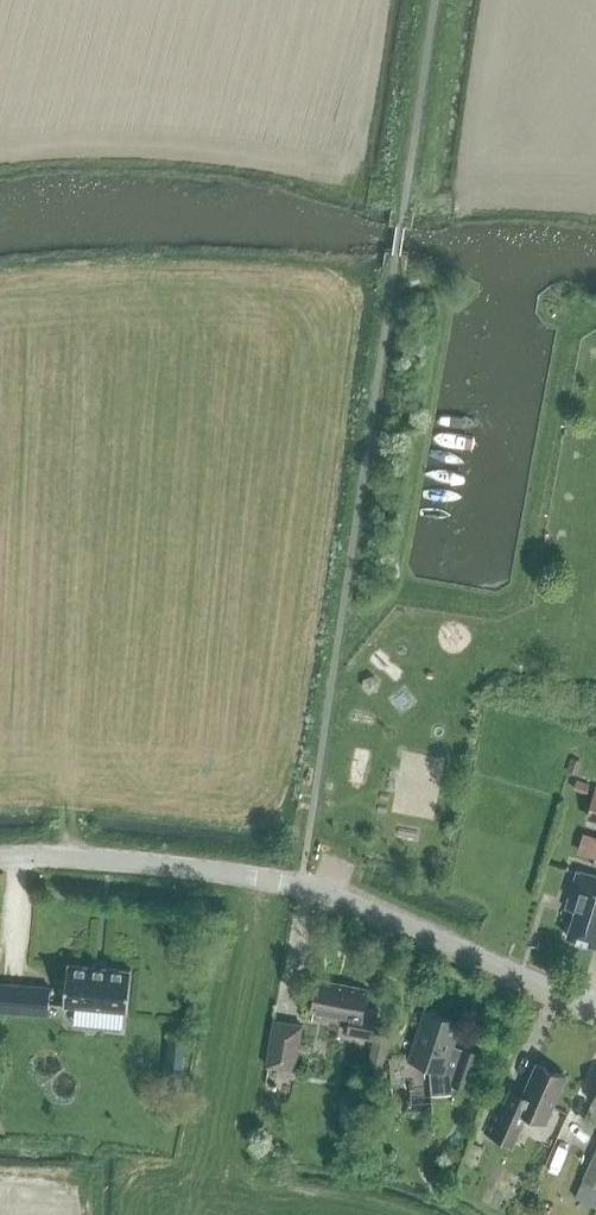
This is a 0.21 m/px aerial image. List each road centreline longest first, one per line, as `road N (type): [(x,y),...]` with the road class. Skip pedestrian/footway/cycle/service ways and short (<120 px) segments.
road 1 (tertiary): [(595,1007),(299,887),(152,864),(0,858)]

